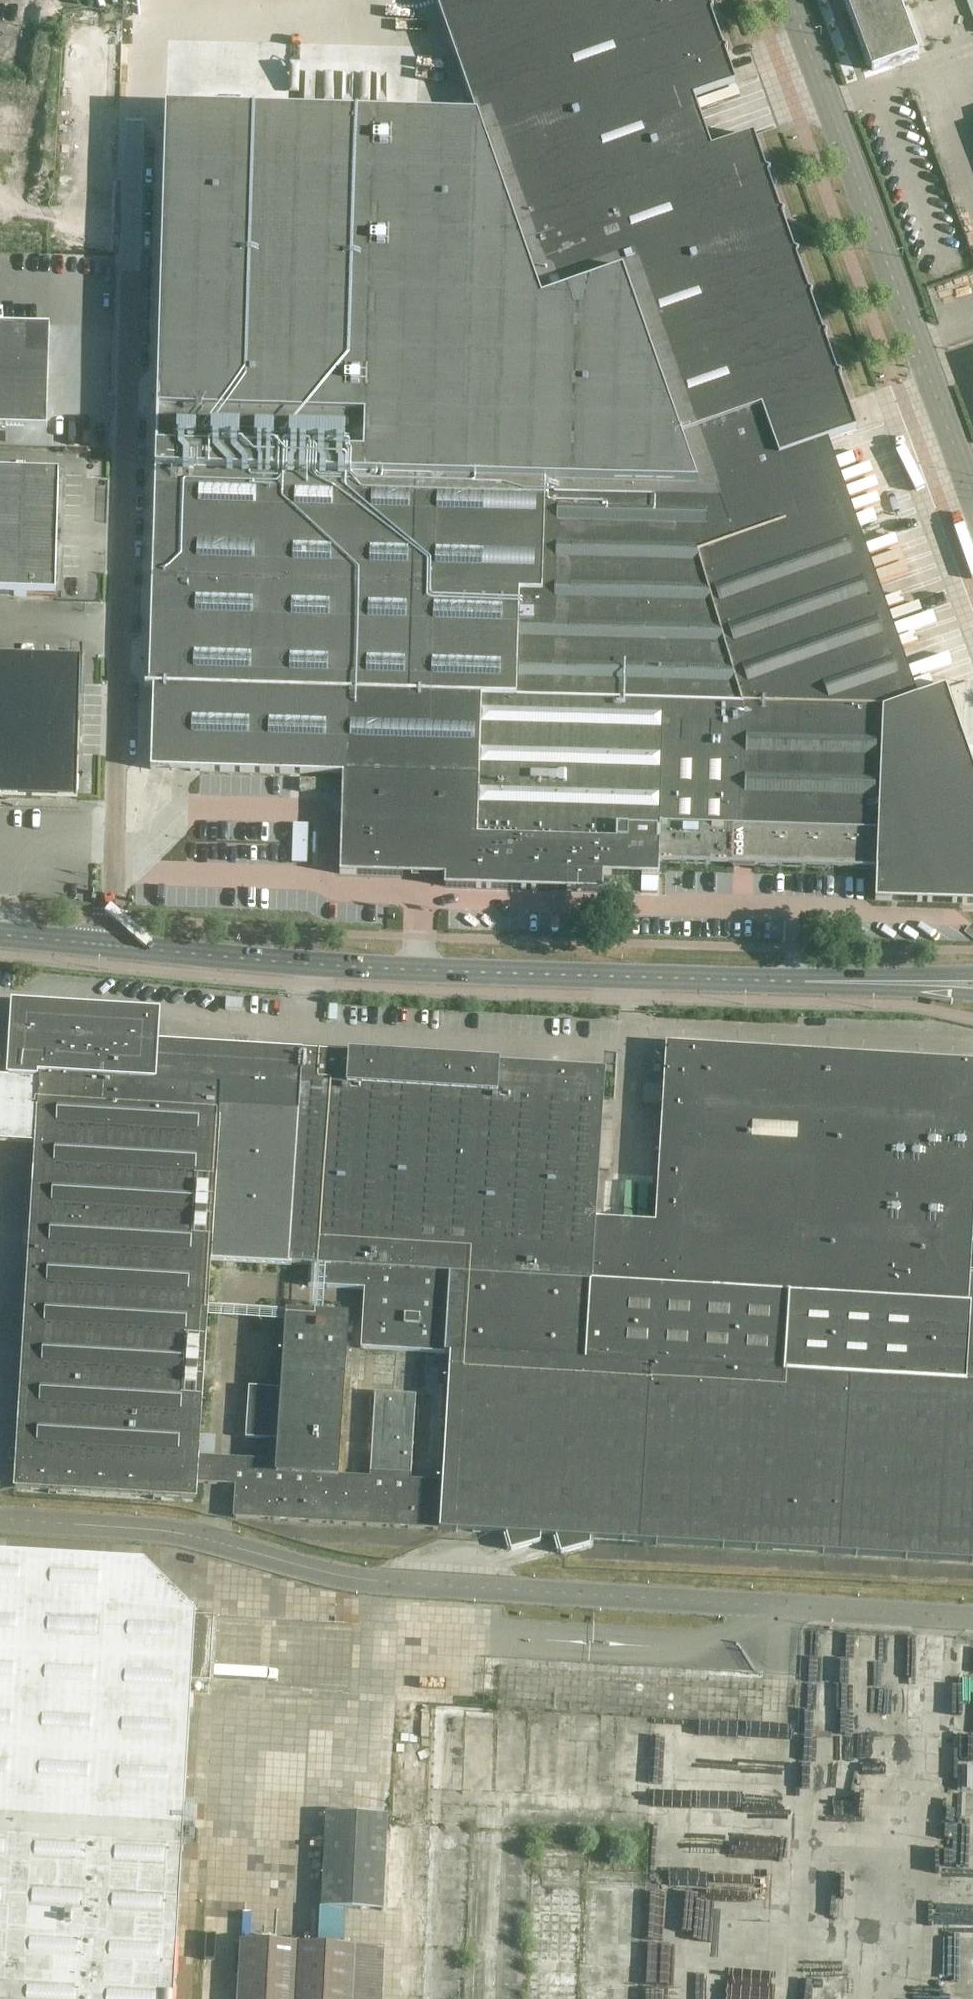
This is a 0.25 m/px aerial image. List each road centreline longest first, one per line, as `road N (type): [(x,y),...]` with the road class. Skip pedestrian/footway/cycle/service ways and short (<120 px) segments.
road 1 (unclassified): [(972,1620),(381,1585),(160,1532),(0,1520)]
road 2 (unclassified): [(108,945),(129,78)]
road 3 (tertiary): [(972,985),(437,970),(108,945)]
road 4 (tertiary): [(972,497),(790,0)]

